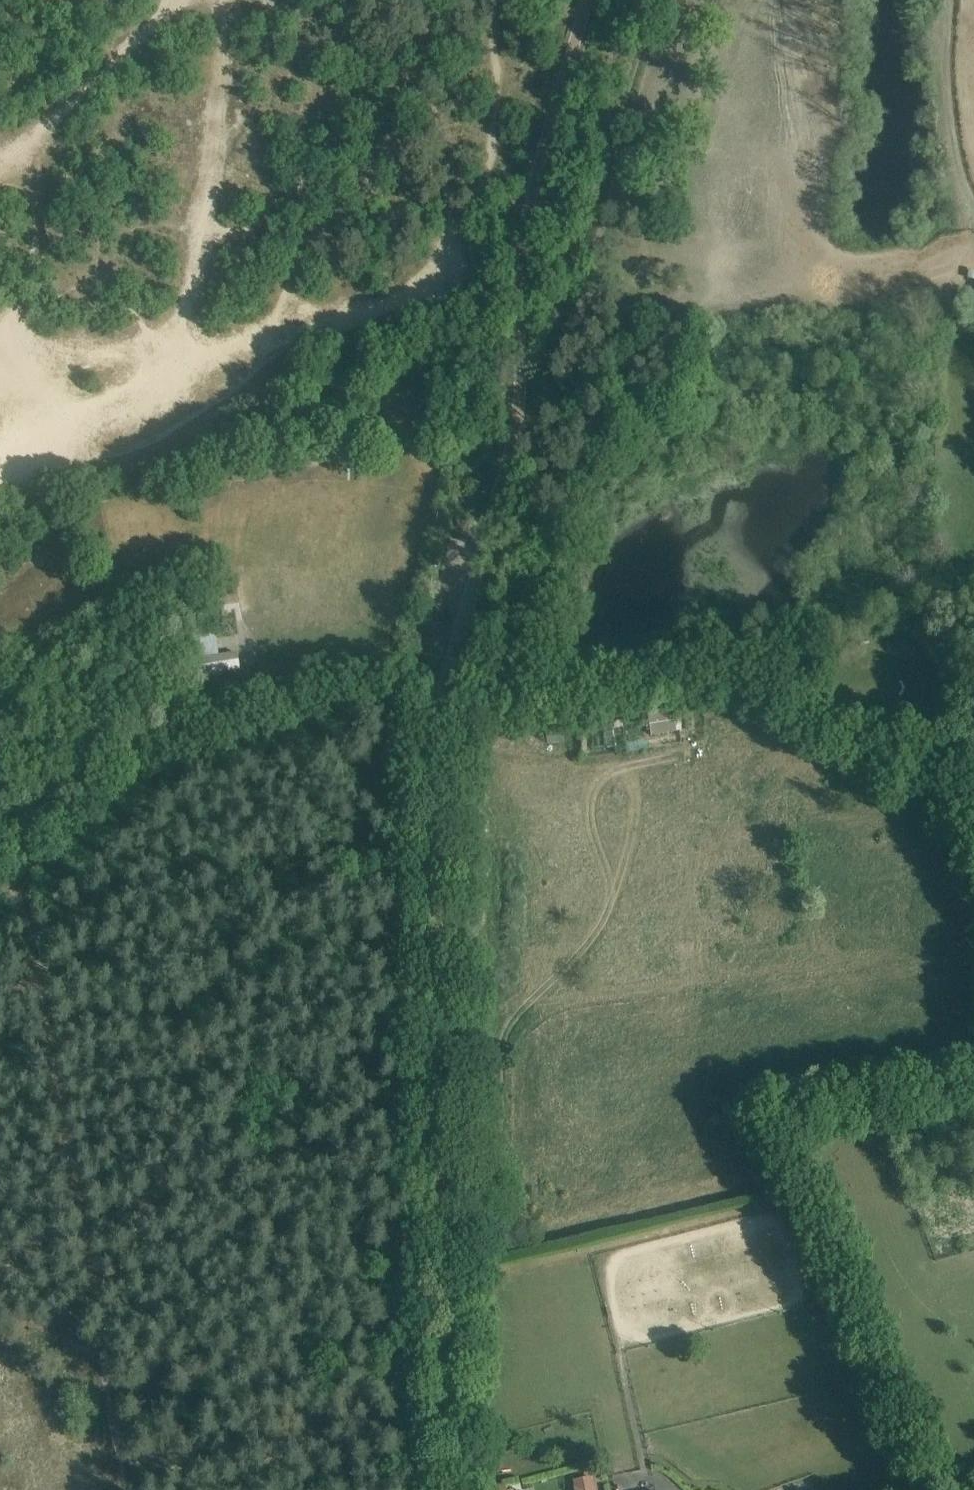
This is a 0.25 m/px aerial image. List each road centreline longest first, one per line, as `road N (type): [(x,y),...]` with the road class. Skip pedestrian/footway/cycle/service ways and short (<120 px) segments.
road 1 (track): [(520,445),(655,0)]

